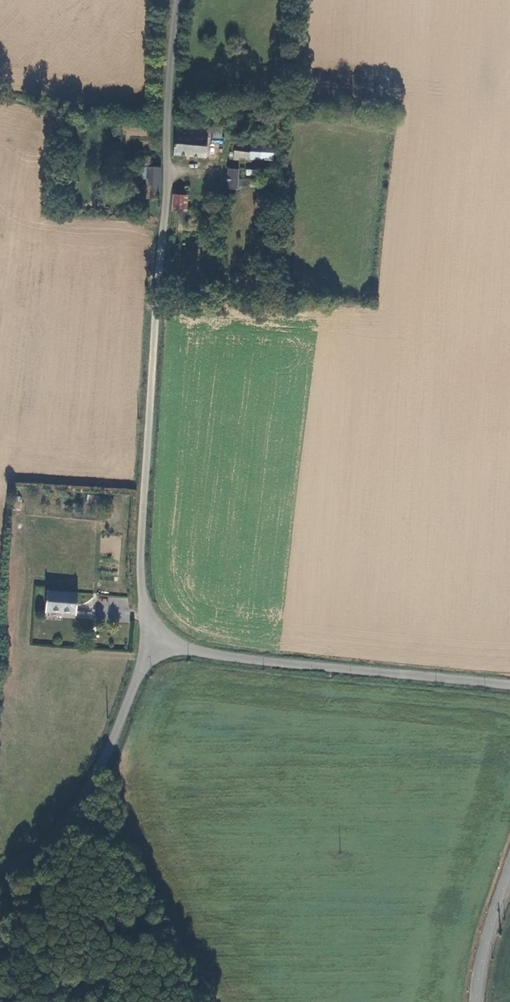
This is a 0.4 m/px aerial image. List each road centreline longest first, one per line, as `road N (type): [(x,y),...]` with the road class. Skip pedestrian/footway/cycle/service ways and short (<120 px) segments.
road 1 (unclassified): [(147,642),(141,564),(163,261),(165,87),(182,0)]
road 2 (unclassified): [(509,686),(147,642)]
road 3 (unclassified): [(147,642),(113,753),(75,809),(0,867)]
road 4 (tertiary): [(476,1001),(485,941),(509,868)]

